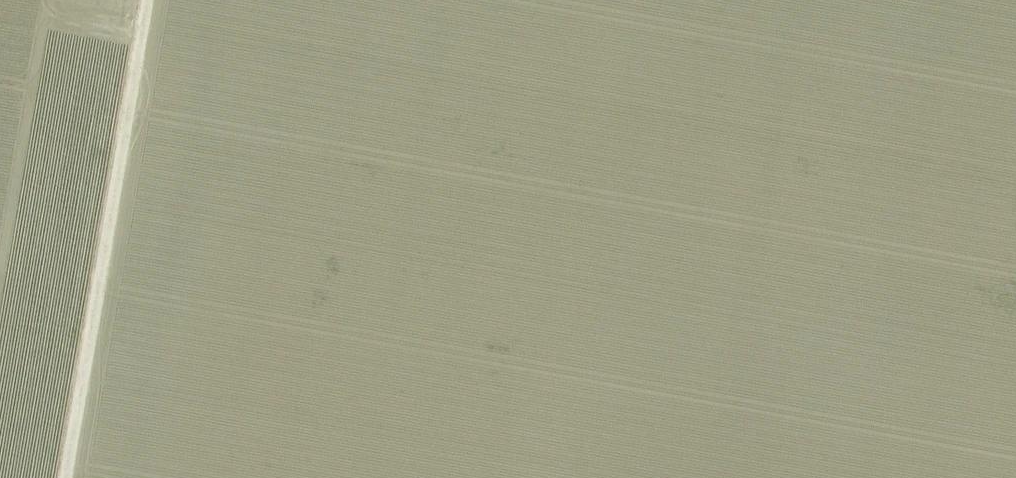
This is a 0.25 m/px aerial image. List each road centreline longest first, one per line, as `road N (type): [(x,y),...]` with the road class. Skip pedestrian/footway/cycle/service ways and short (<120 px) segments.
road 1 (track): [(62,477),(143,0)]

